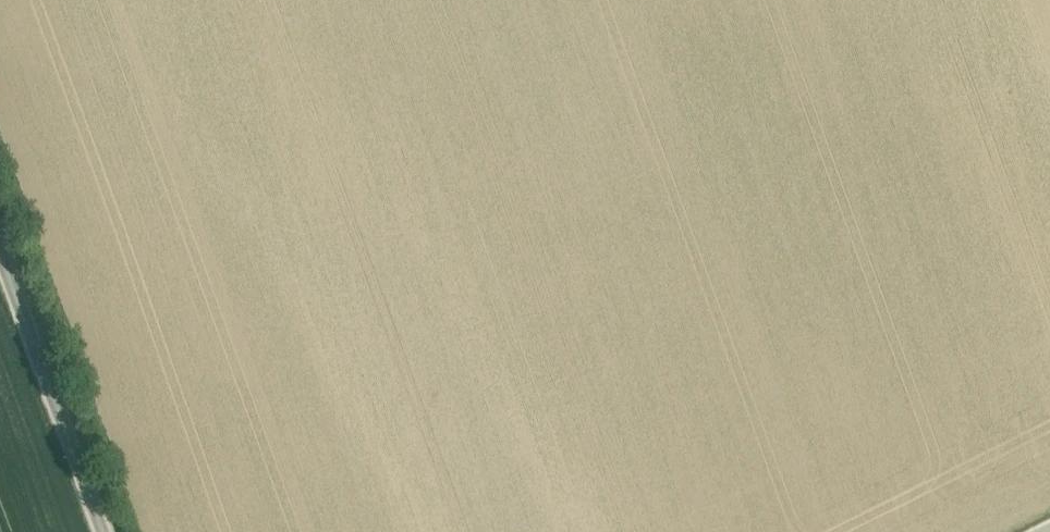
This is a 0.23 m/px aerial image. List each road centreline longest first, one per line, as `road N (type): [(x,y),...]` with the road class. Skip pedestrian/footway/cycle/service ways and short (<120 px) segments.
road 1 (track): [(0,251),(103,531)]

